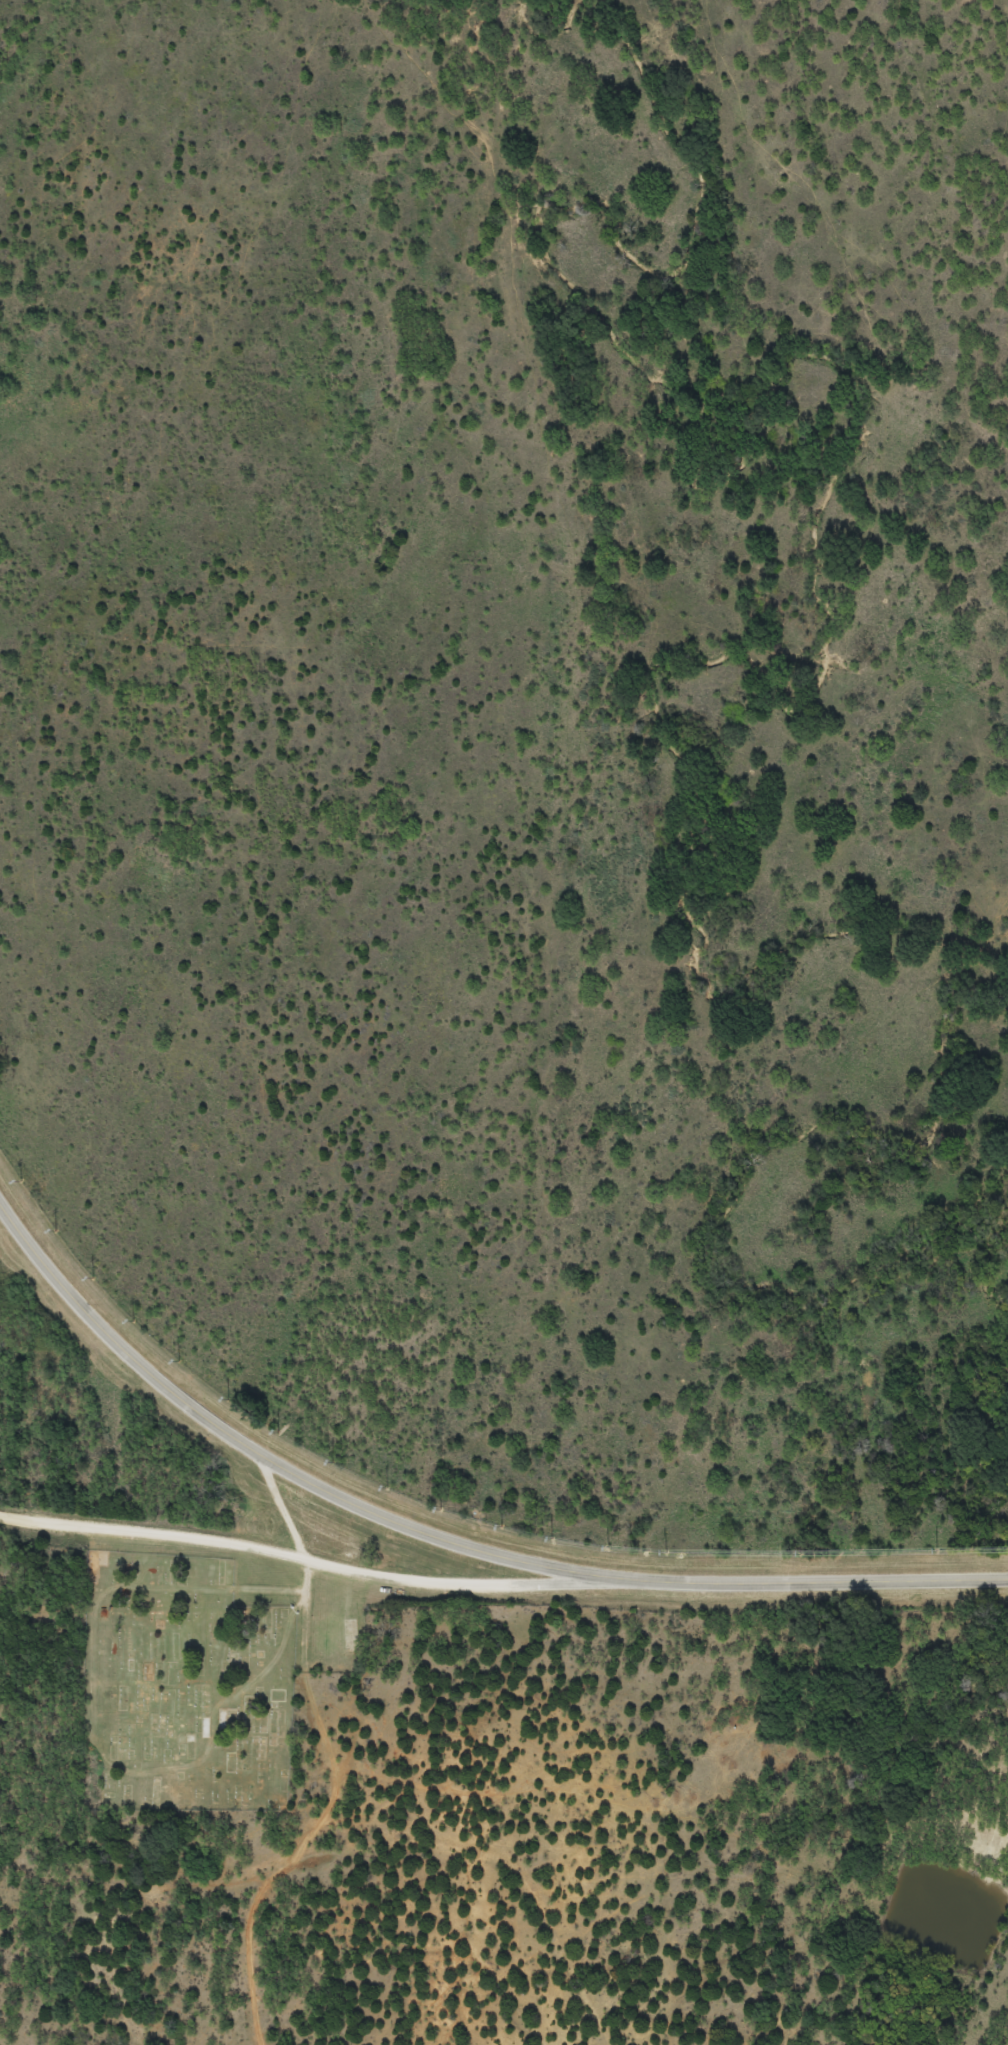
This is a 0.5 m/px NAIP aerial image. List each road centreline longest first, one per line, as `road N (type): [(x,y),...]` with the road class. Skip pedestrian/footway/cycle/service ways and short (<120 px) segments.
road 1 (secondary): [(1007,1580),(661,1583),(430,1536),(252,1449),(188,1402),(90,1312),(0,1200)]
road 2 (residential): [(661,1583),(421,1583),(230,1539),(0,1518)]

